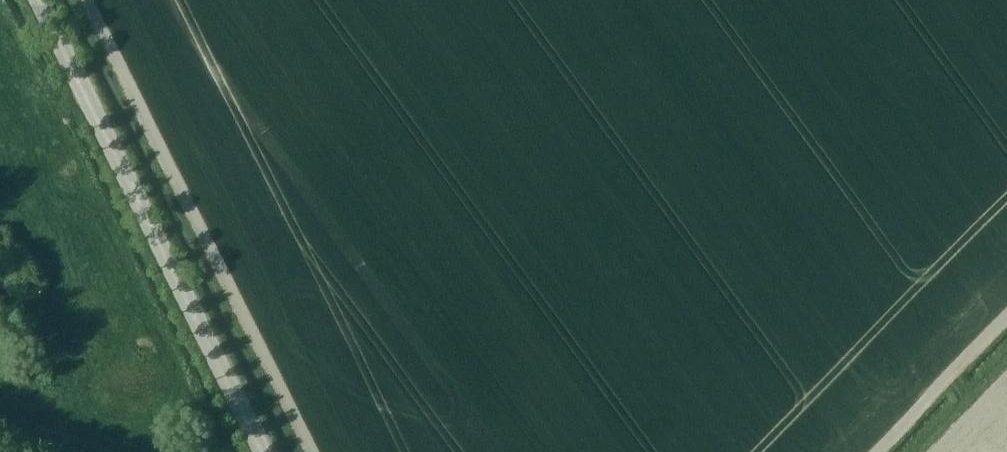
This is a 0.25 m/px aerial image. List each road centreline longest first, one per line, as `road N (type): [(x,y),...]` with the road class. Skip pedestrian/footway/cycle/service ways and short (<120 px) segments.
road 1 (unclassified): [(262,451),(37,0)]

